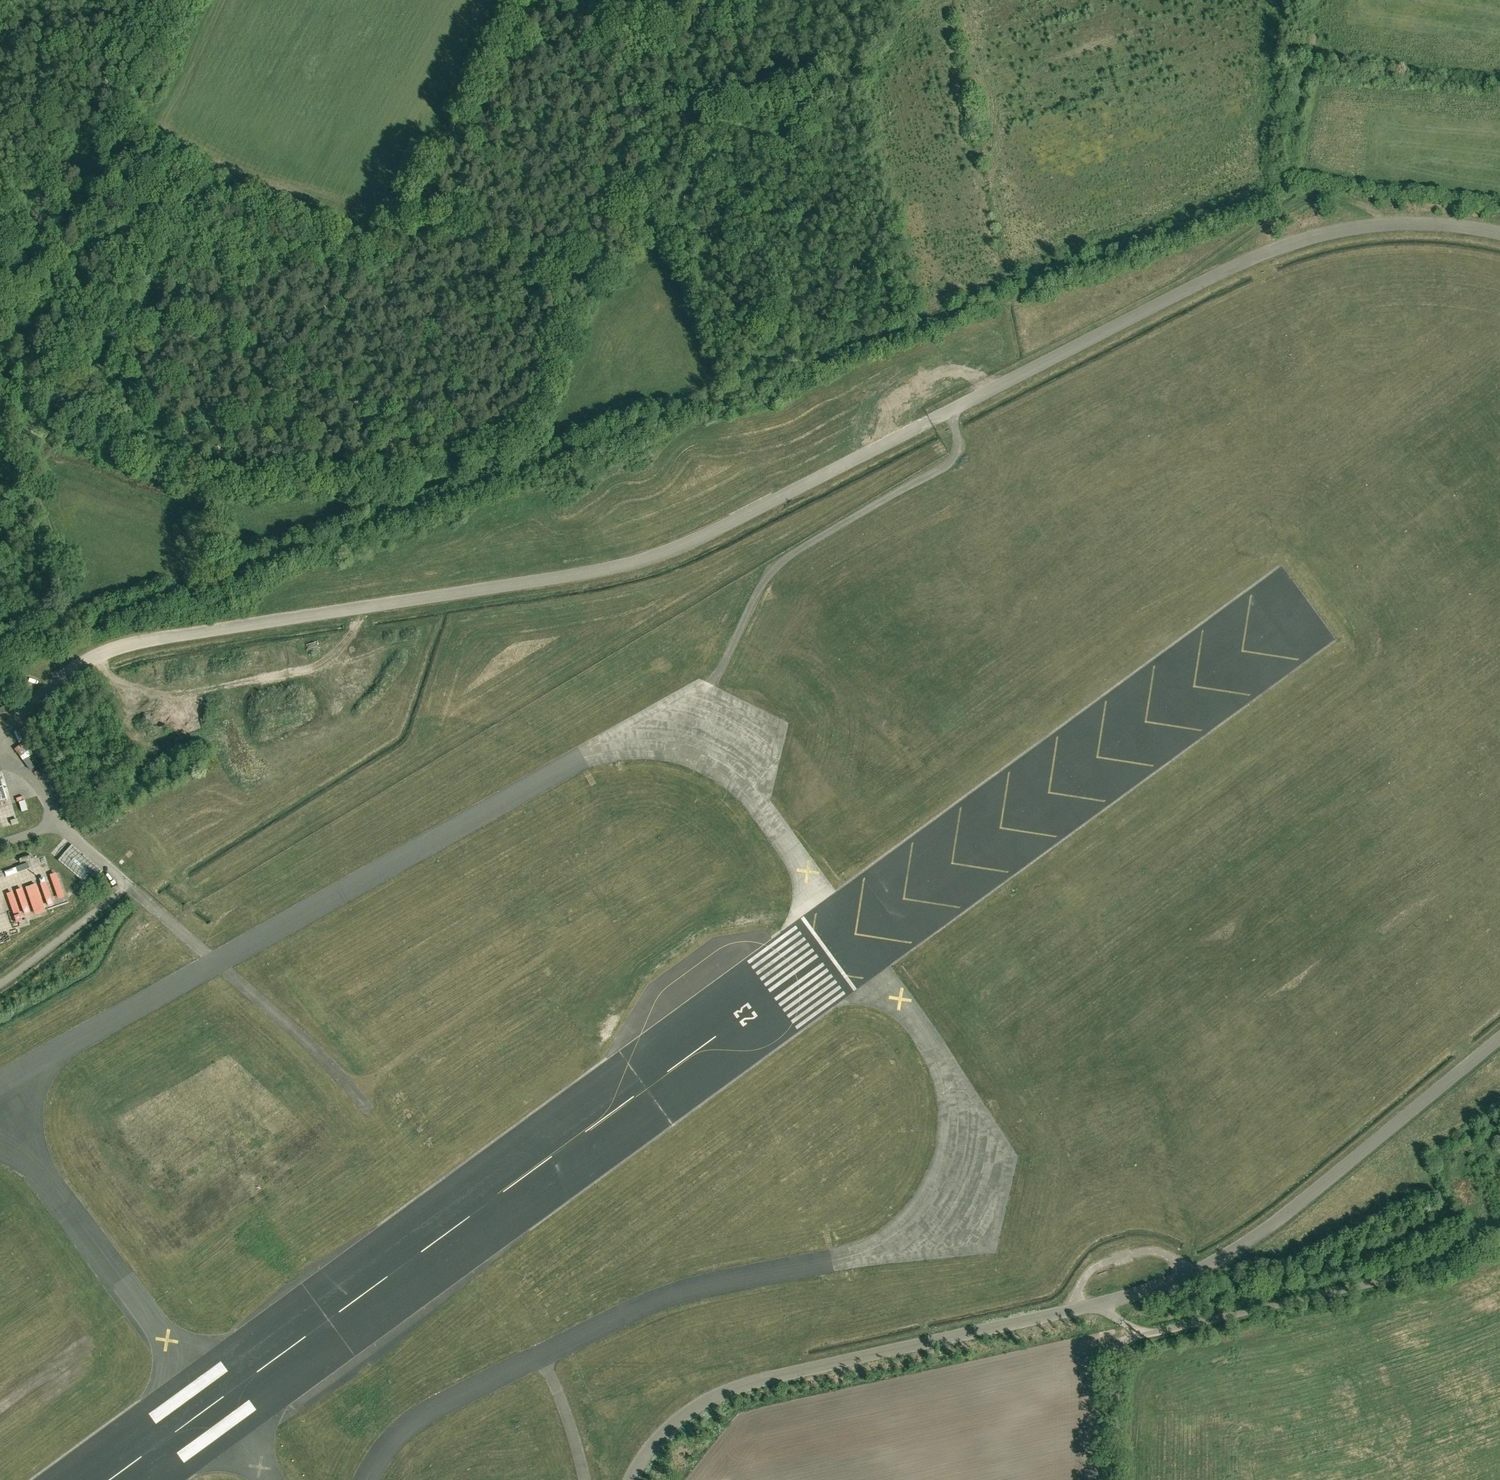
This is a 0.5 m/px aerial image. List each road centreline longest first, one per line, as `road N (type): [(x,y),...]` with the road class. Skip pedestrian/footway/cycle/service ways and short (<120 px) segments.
road 1 (unclassified): [(1116,1479),(1117,1341),(1407,1275),(1499,1236)]
road 2 (track): [(949,412),(959,455),(773,568),(716,682),(639,732)]
road 3 (track): [(67,620),(0,433)]

